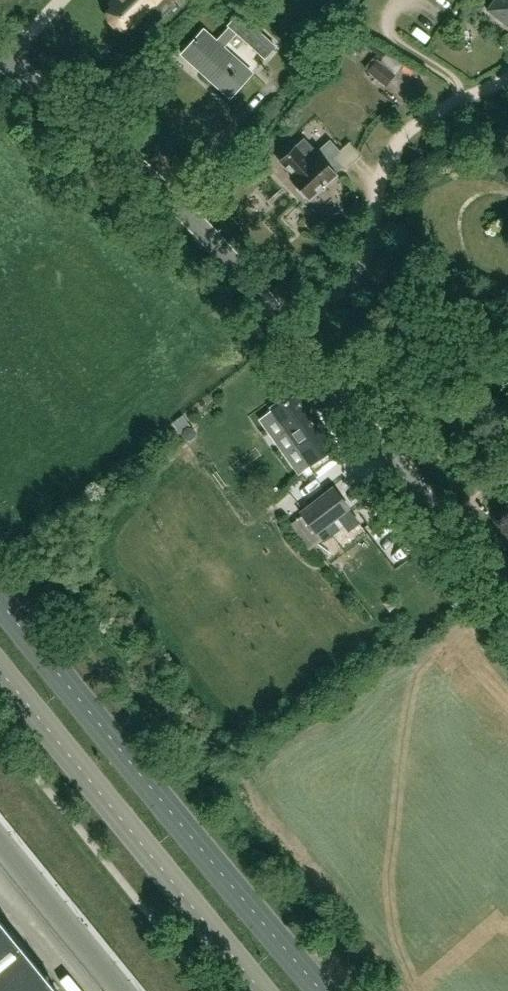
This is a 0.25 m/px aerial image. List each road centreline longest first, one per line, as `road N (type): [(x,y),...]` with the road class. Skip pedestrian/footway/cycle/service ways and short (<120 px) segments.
road 1 (unclassified): [(507,589),(451,533),(297,336),(164,193),(0,61)]
road 2 (primary): [(323,990),(0,598)]
road 3 (primary): [(0,669),(263,990)]

